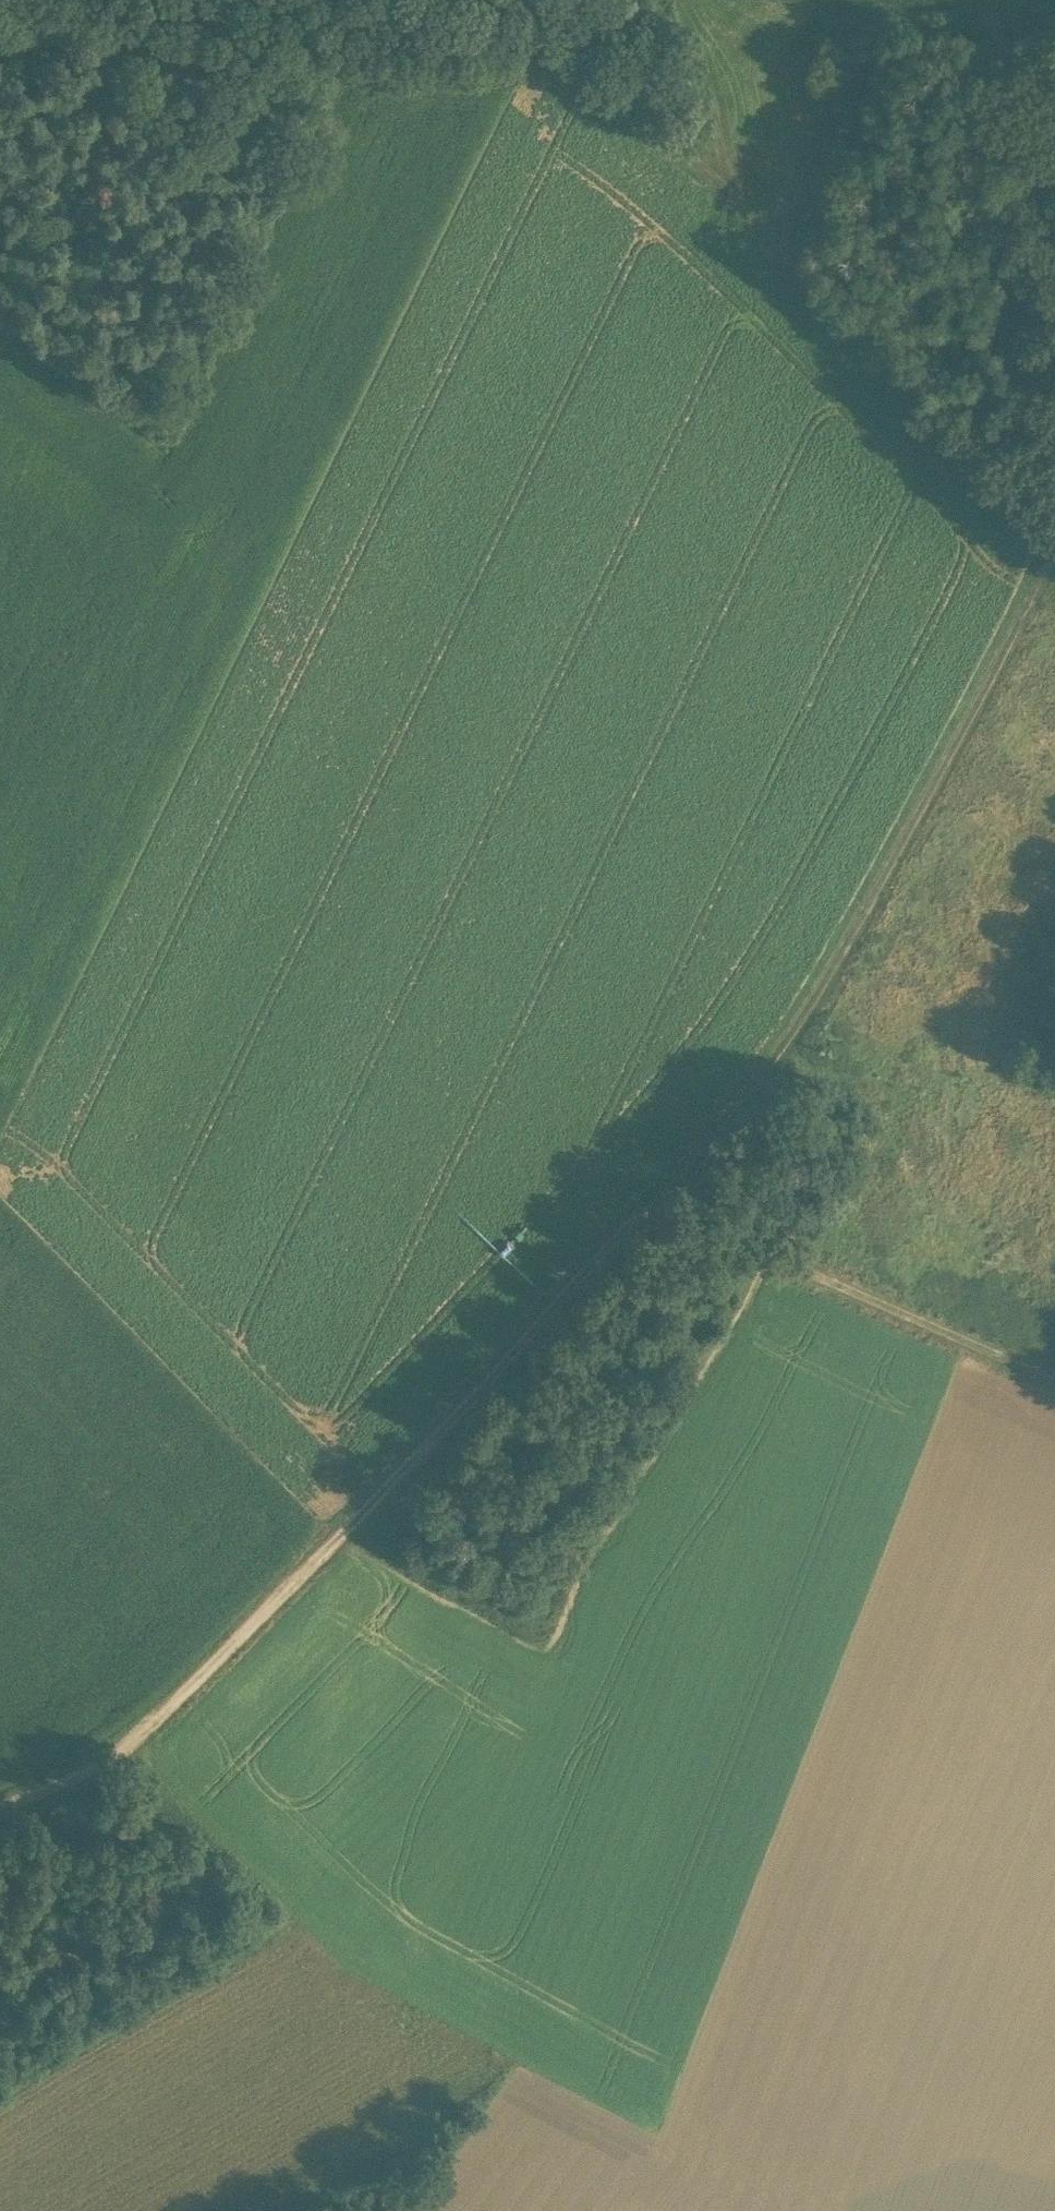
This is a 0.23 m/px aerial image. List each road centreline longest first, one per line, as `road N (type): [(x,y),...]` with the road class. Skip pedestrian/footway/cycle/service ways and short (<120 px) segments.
road 1 (track): [(1054,568),(930,811),(830,982),(698,1159),(195,1688),(116,1754),(0,1800)]
road 2 (track): [(55,0),(273,63),(344,72),(554,75),(664,135),(1054,516)]
road 3 (track): [(658,1203),(1054,1378)]
road 4 (track): [(664,135),(686,58),(678,0)]

